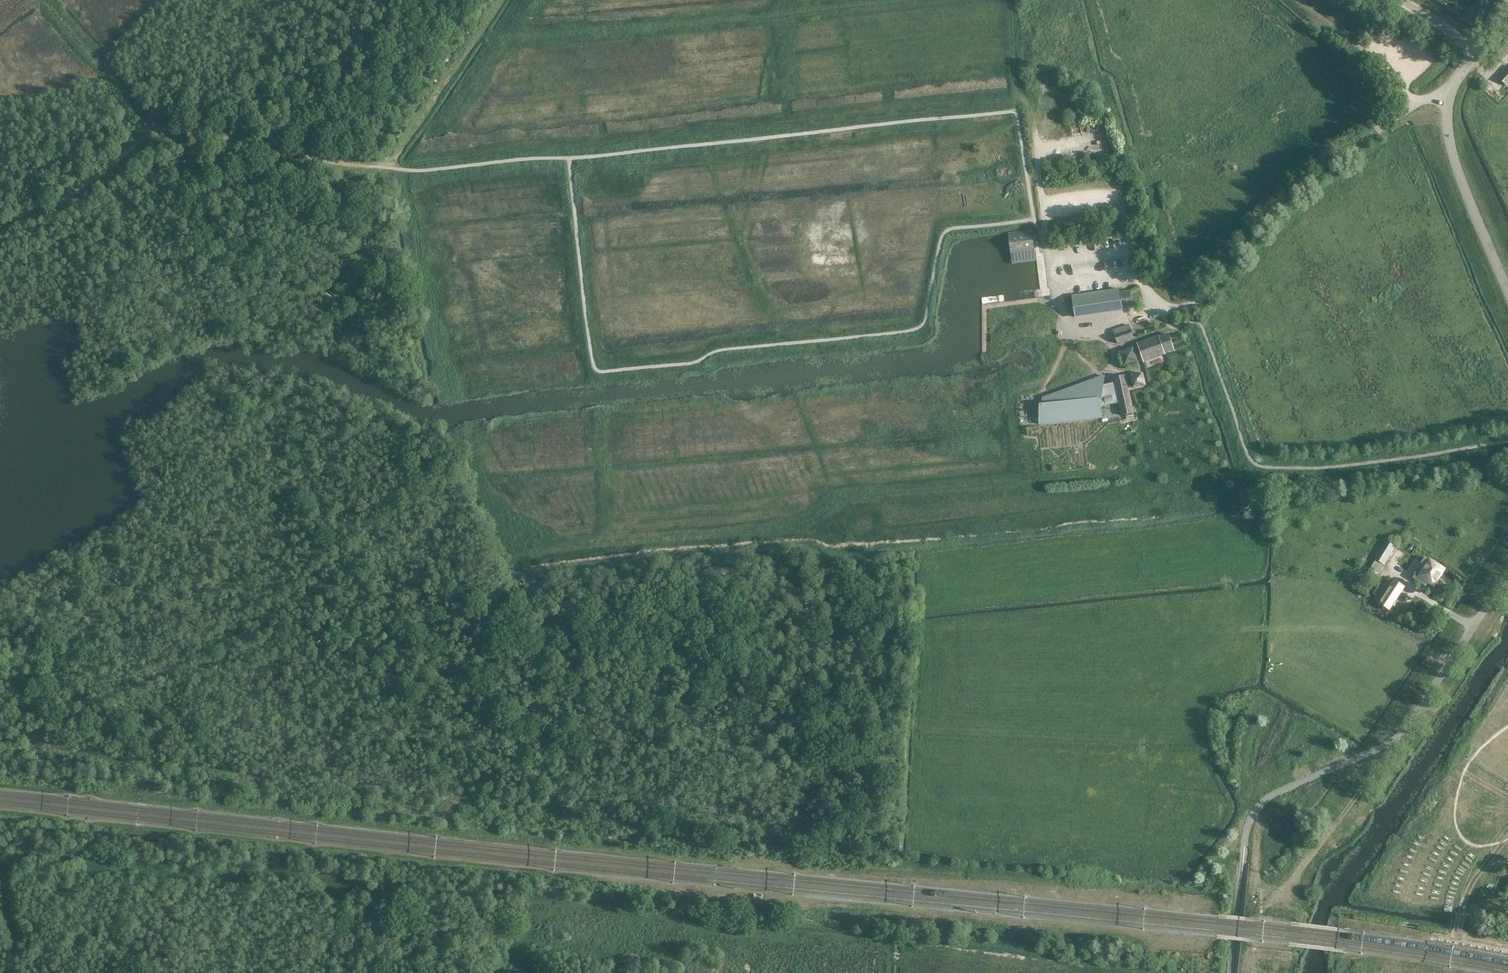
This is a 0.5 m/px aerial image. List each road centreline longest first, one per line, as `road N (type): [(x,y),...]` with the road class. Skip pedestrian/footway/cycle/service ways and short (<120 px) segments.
road 1 (track): [(874,0),(474,37)]
road 2 (track): [(1046,232),(1008,0)]
road 3 (unclassified): [(1507,289),(1451,146),(1449,96)]
road 4 (track): [(1280,890),(1400,736)]

